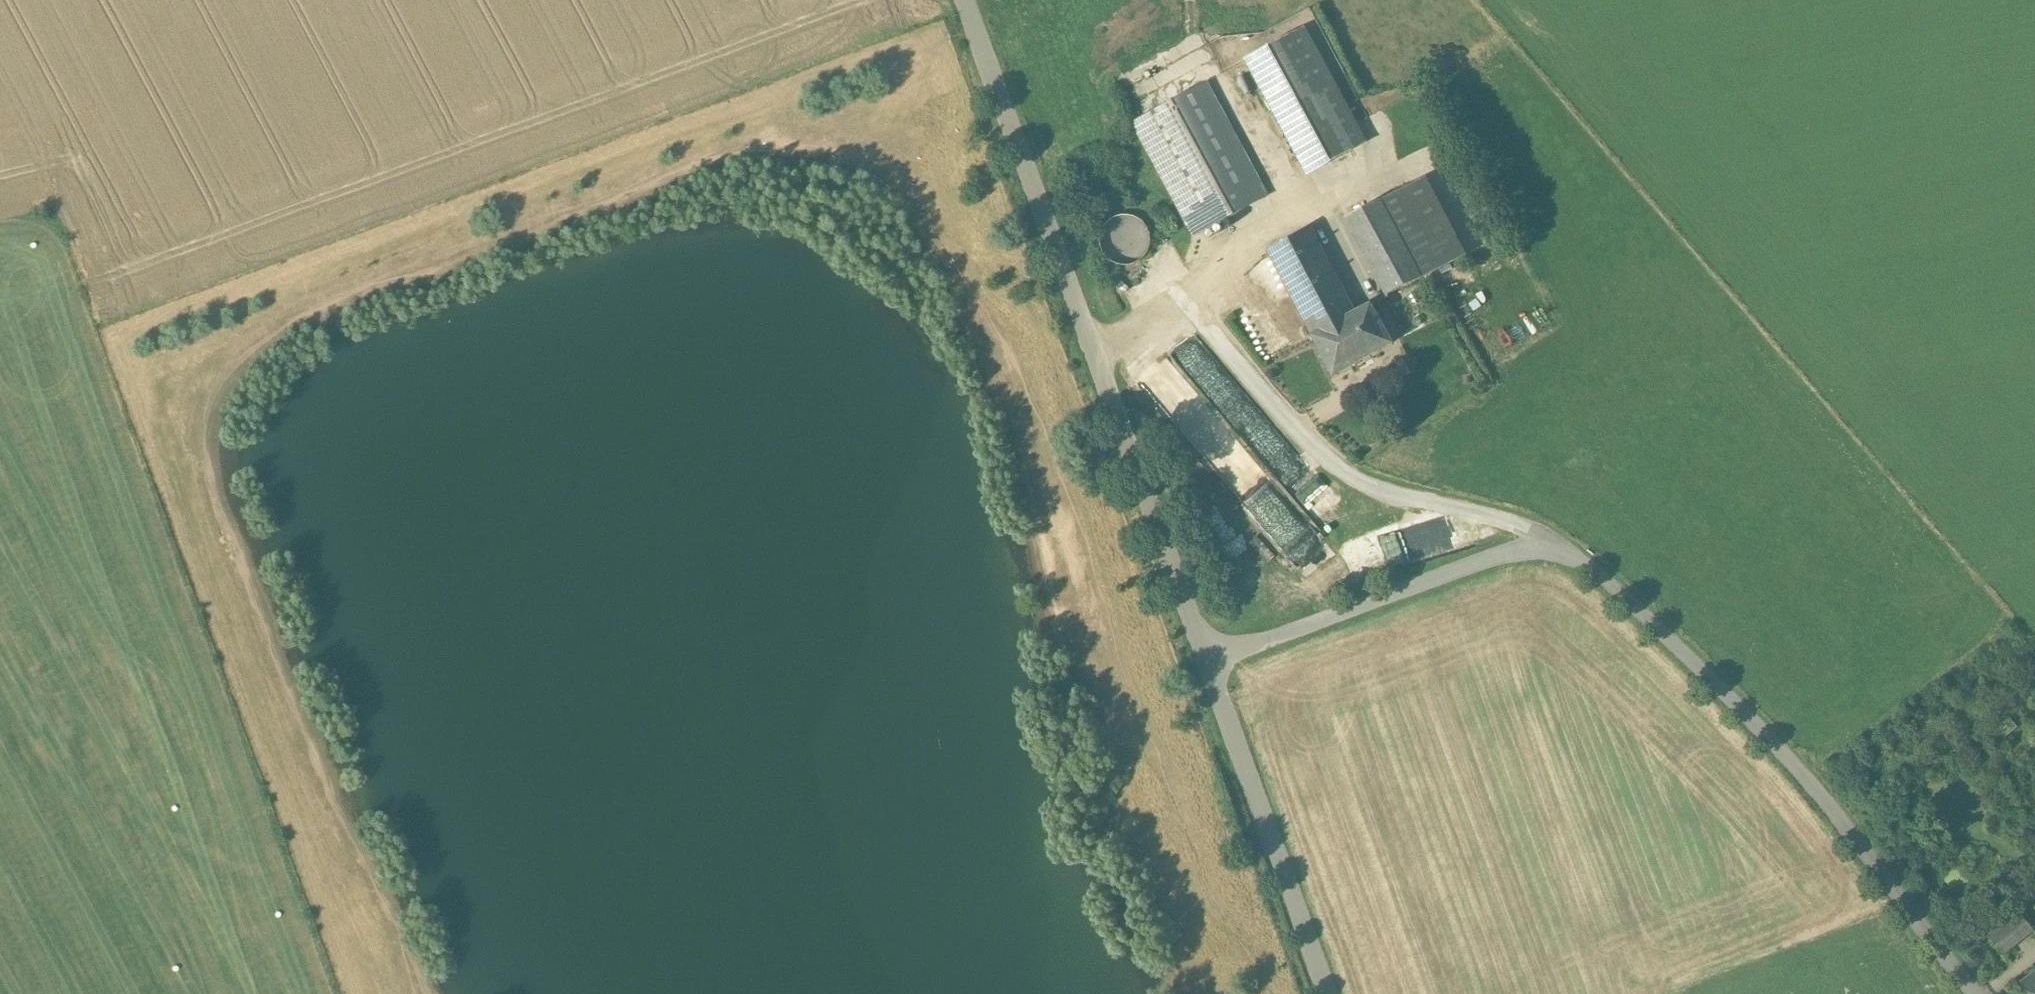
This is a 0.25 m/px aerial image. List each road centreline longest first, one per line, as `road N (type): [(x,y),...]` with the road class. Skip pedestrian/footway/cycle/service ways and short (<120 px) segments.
road 1 (residential): [(1208,665),(1504,556),(1556,551),(1594,572),(1726,688),(1979,993)]
road 2 (unclassified): [(965,0),(1208,665)]
road 3 (unclassified): [(1208,665),(1328,993)]

